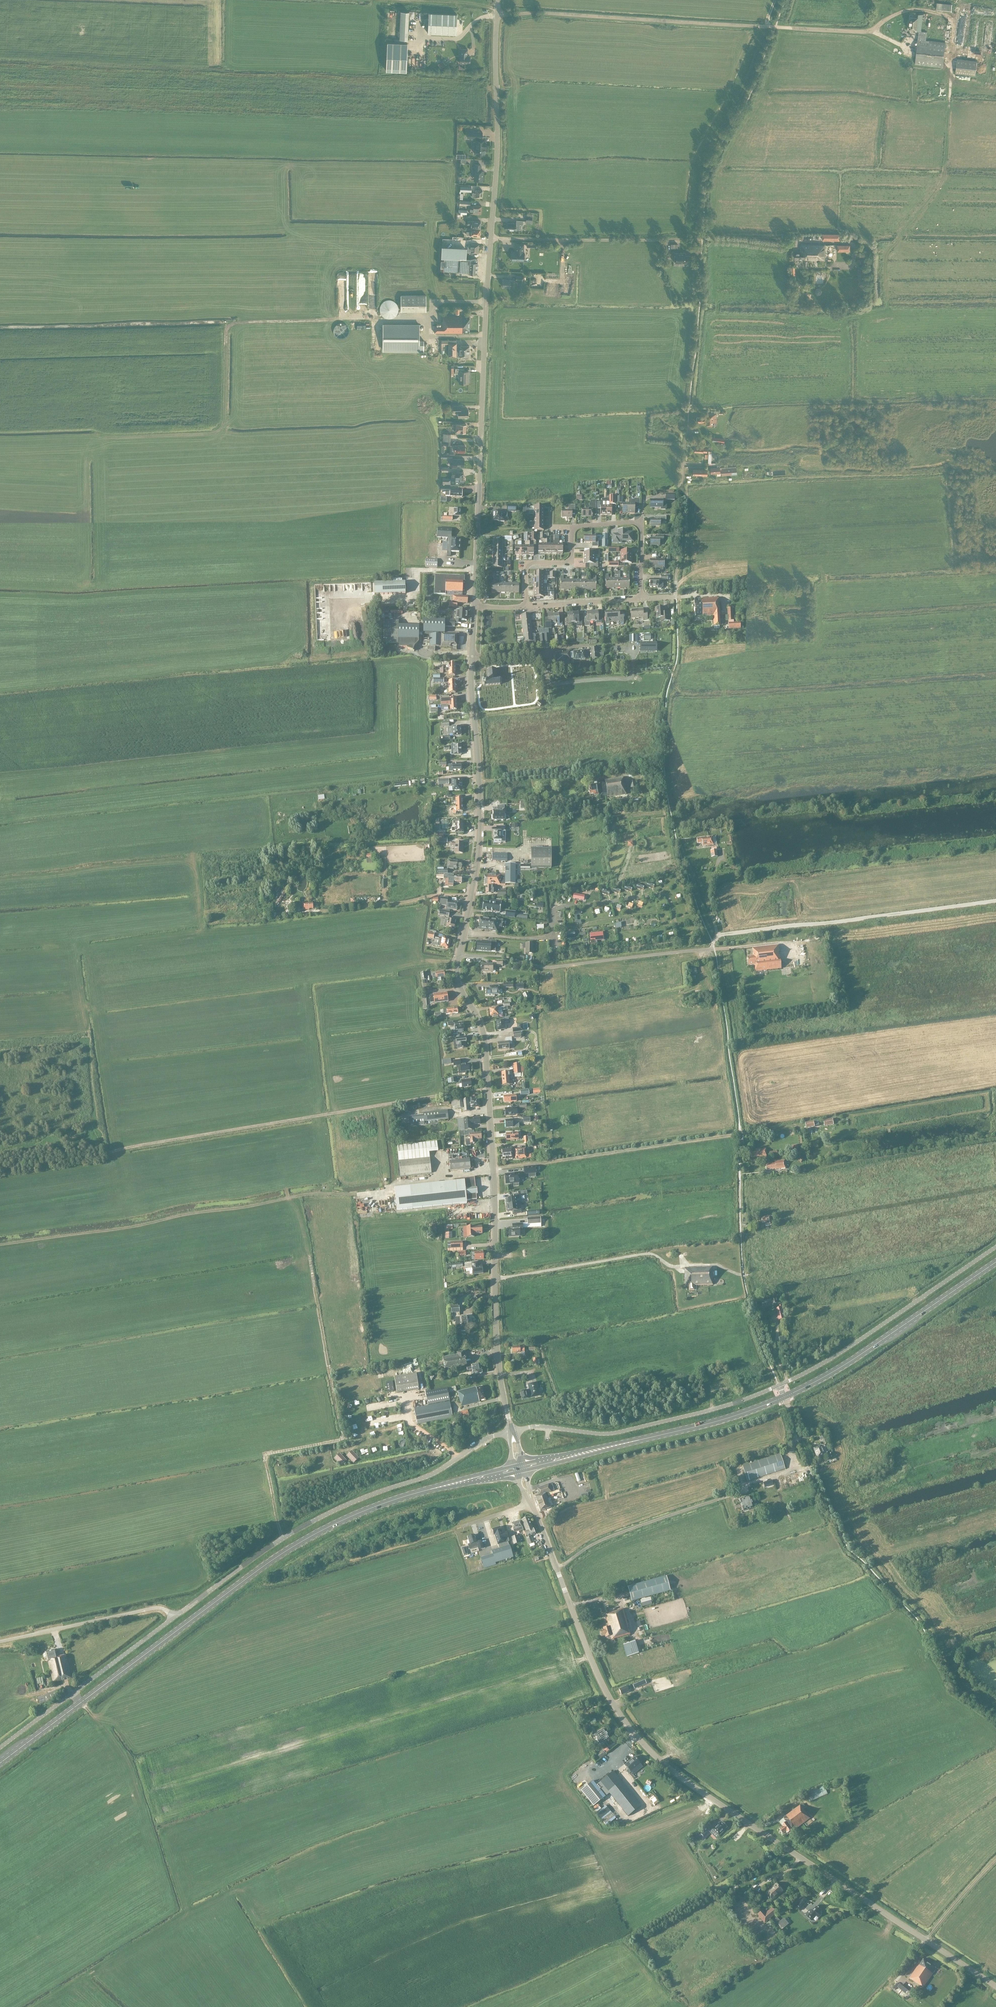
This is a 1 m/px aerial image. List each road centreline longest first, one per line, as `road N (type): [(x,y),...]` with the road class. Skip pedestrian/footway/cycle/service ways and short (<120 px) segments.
road 1 (tertiary): [(511,1432),(498,1357),(484,1039),(456,973),(480,845),(472,657)]
road 2 (tertiary): [(995,1987),(648,1749),(604,1687),(532,1504)]
road 3 (tertiary): [(474,606),(498,0)]
road 4 (primary): [(0,1763),(282,1554),(360,1513),(426,1490)]
road 5 (track): [(0,1173),(488,1089)]
road 6 (unclassified): [(174,1618),(304,1526),(511,1432)]
road 7 (track): [(0,1243),(311,1194),(354,1194)]
road 8 (unclassified): [(511,1432),(615,1433),(779,1385)]
road 9 (unclassified): [(779,1385),(995,1246)]
road 10 (primary): [(784,1396),(995,1262)]
road 11 (unclassified): [(0,1748),(174,1618)]
road 12 (track): [(730,1496),(605,1539),(556,1567)]
road 13 (unclassified): [(0,1641),(152,1609),(174,1618)]
road 14 (track): [(676,596),(688,419)]
road 15 (track): [(315,912),(471,896)]
road 16 (primary): [(638,1440),(784,1396)]
road 17 (track): [(764,26),(741,90),(698,162)]
road 18 (track): [(497,8),(375,0)]
road 19 (residential): [(526,606),(525,567),(572,558),(572,527)]

